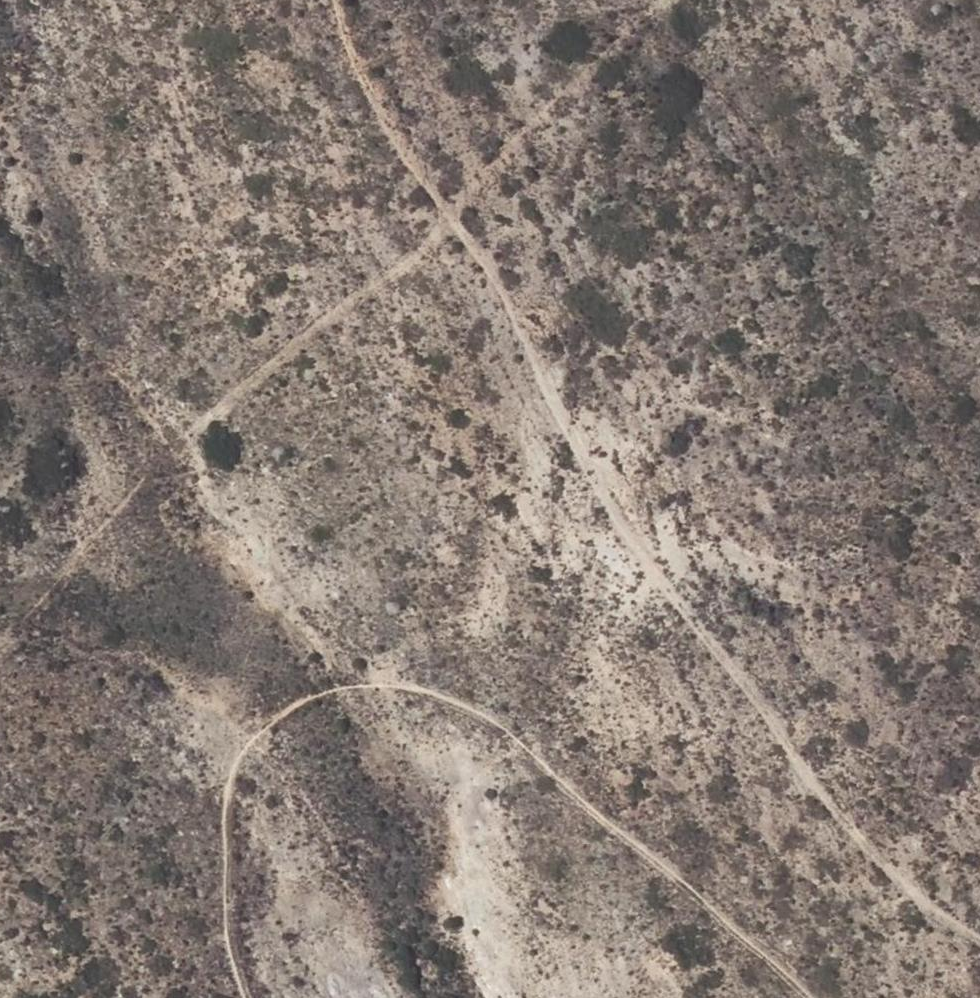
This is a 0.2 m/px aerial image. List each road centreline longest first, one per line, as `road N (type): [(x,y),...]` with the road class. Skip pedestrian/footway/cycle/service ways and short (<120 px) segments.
road 1 (track): [(333,0),(353,68),(508,295),(612,517),(915,898),(979,945)]
road 2 (track): [(259,997),(229,898),(226,801),(246,732),(264,709),(314,683),(371,667),(429,676),(644,825),(803,954),(841,997)]
road 3 (track): [(0,647),(239,382),(452,217),(695,0)]

